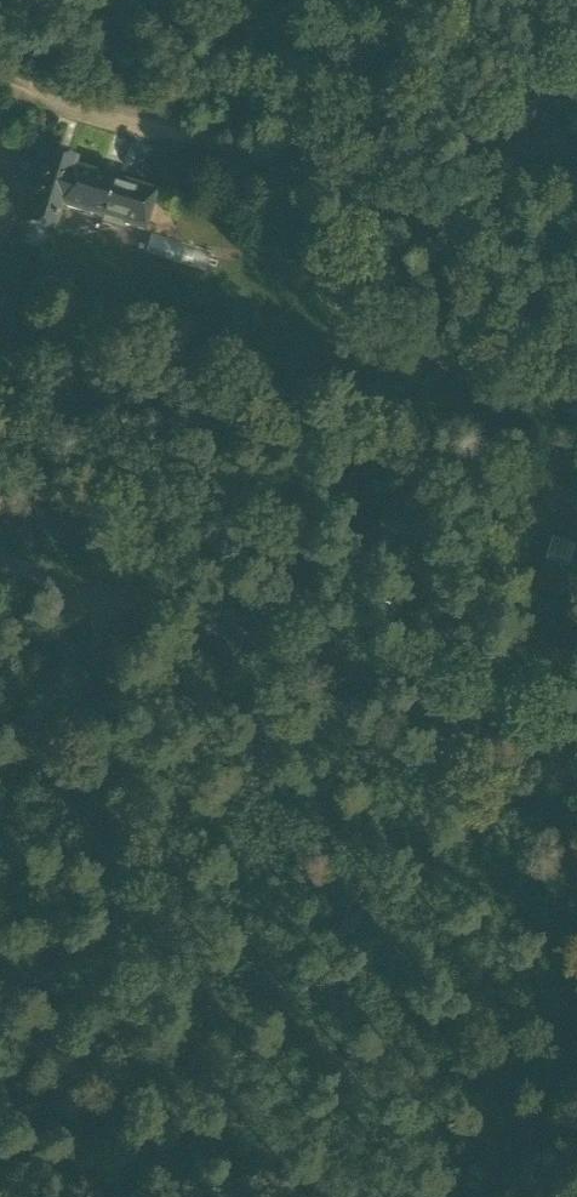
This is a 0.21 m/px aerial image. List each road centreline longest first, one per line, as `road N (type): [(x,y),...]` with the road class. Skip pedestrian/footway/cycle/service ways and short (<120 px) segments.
road 1 (track): [(576,752),(0,563)]
road 2 (track): [(576,256),(0,73)]
road 3 (track): [(104,594),(126,1196)]

